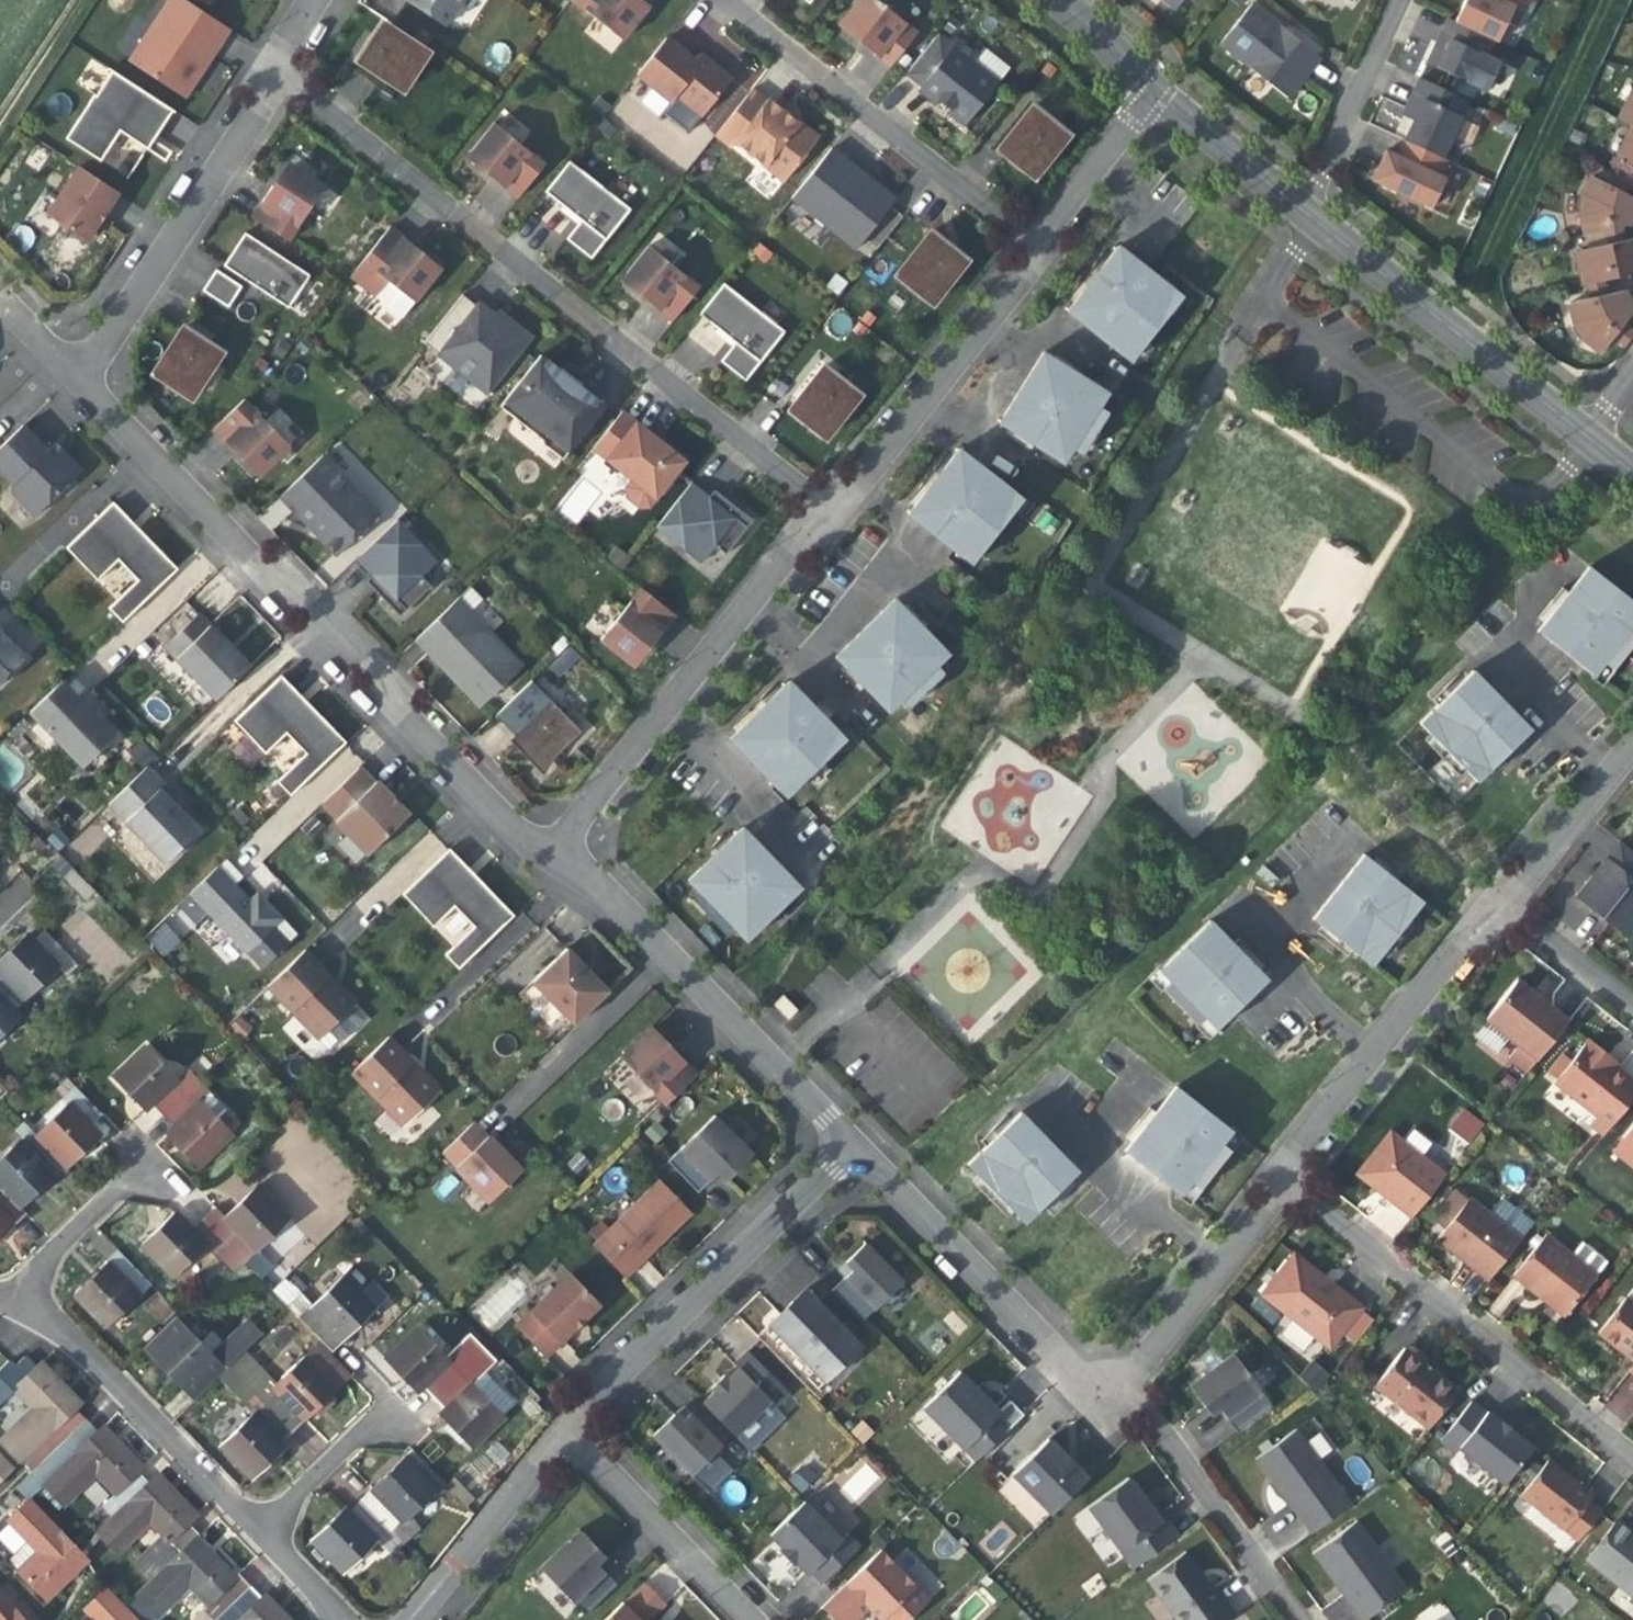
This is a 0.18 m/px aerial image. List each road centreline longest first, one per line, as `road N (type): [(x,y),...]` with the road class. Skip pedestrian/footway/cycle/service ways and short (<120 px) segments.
road 1 (residential): [(268,69),(823,505)]
road 2 (residential): [(80,382),(496,814),(551,853)]
road 3 (residential): [(1276,1177),(1632,1458)]
road 4 (residential): [(551,853),(823,505)]
road 5 (residential): [(551,853),(852,1146)]
road 6 (residential): [(852,1146),(561,1436)]
road 7 (residential): [(1030,249),(721,0)]
road 8 (residential): [(80,382),(258,104),(268,69)]
road 9 (residential): [(852,1146),(1056,1354),(1079,1373),(1121,1387)]
road 10 (residential): [(1584,437),(1302,211)]
road 11 (residential): [(1496,901),(1276,1177)]
road 12 (residential): [(6,1302),(82,1352),(261,1532)]
road 13 (residential): [(823,505),(899,434),(1010,292),(1030,249)]
road 14 (track): [(1595,0),(1457,290)]
road 15 (residential): [(1299,1619),(1121,1387)]
road 16 (residential): [(561,1436),(750,1619)]
road 17 (residential): [(1276,1177),(1260,1215),(1121,1387)]
road 18 (residential): [(561,1436),(411,1619)]
road 19 (residential): [(1400,0),(1302,211)]
road 20 (residential): [(1632,743),(1524,877),(1496,901)]
road 21 (residential): [(1030,249),(1151,92)]
road 22 (residential): [(1302,211),(1151,92)]
road 23 (residential): [(142,1173),(6,1302)]
road 24 (residential): [(1496,901),(1632,1008)]
road 25 (residential): [(386,1427),(354,1440),(261,1532)]
road 26 (residential): [(1151,92),(1052,0)]
road 27 (track): [(73,0),(0,111)]

